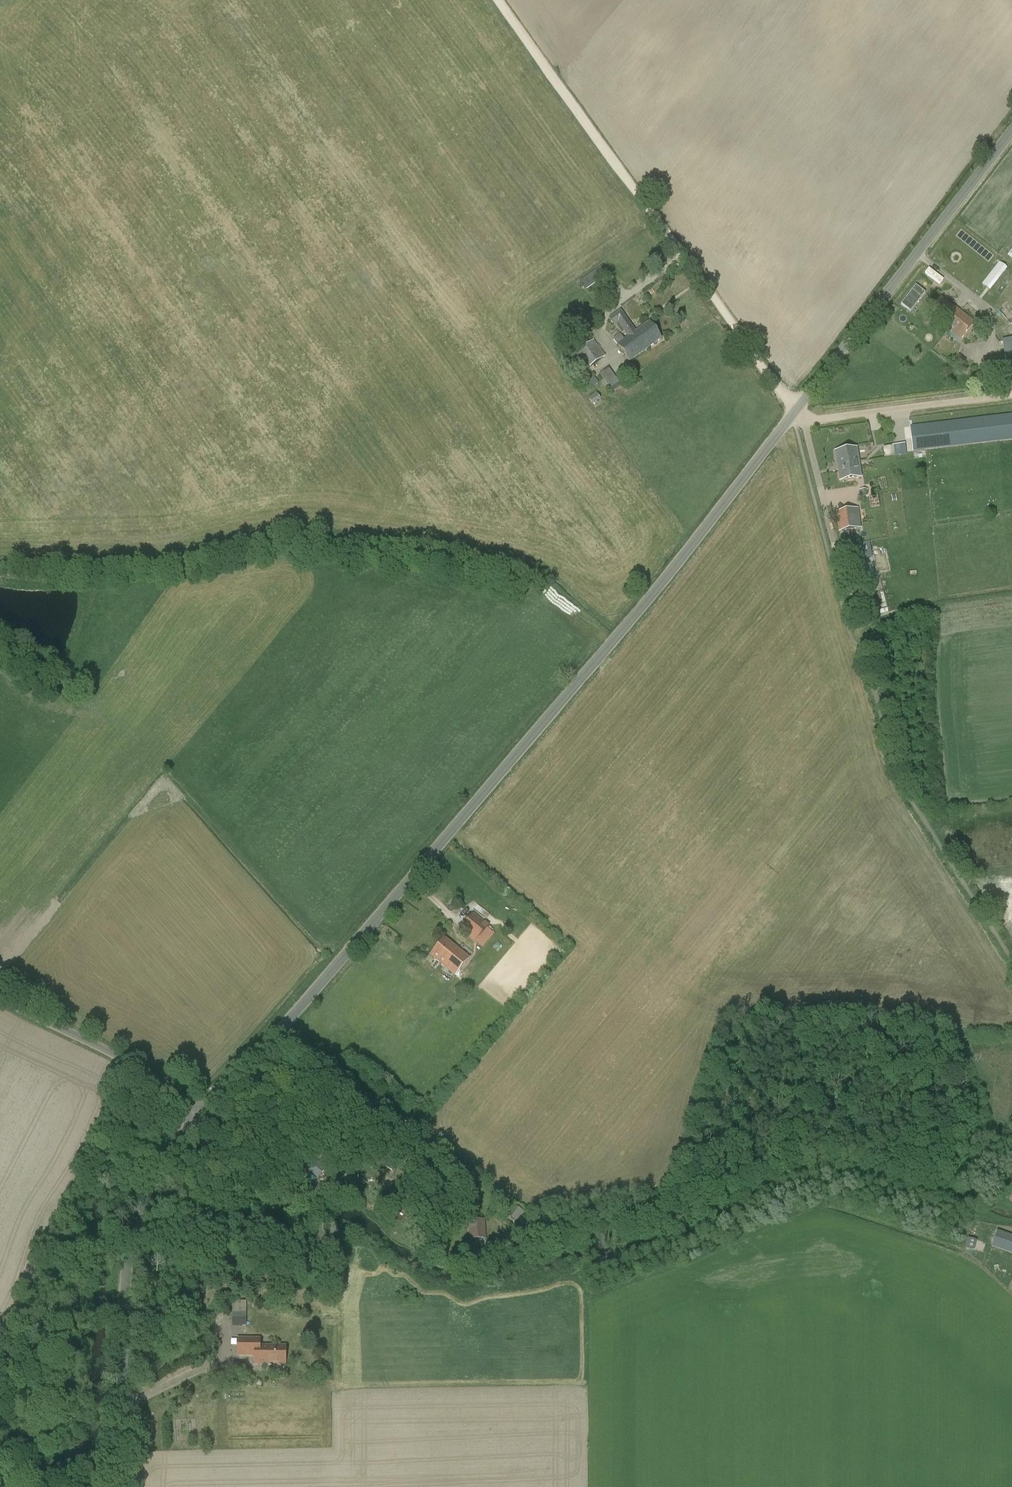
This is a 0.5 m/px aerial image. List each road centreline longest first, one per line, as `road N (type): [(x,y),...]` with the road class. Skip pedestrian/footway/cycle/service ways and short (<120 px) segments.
road 1 (unclassified): [(200,1117),(795,410)]
road 2 (track): [(499,0),(795,410)]
road 3 (unclassified): [(116,1486),(131,1235),(156,1167),(200,1117)]
road 4 (unclassified): [(795,410),(1011,130)]
road 5 (unclassified): [(200,1117),(125,1058),(0,995)]
road 6 (unclassified): [(795,410),(805,420),(1004,395)]

